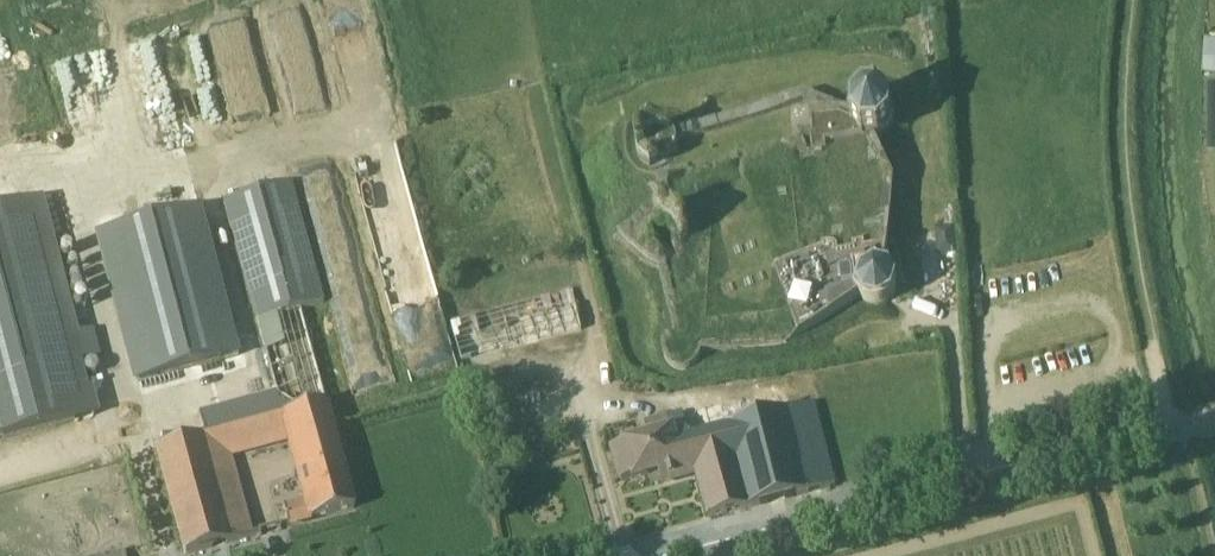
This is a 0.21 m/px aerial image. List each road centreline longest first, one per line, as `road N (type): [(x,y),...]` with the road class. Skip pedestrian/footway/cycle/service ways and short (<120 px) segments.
road 1 (unclassified): [(687,555),(1190,428)]
road 2 (track): [(1170,433),(1133,276),(1116,105),(1132,0)]

